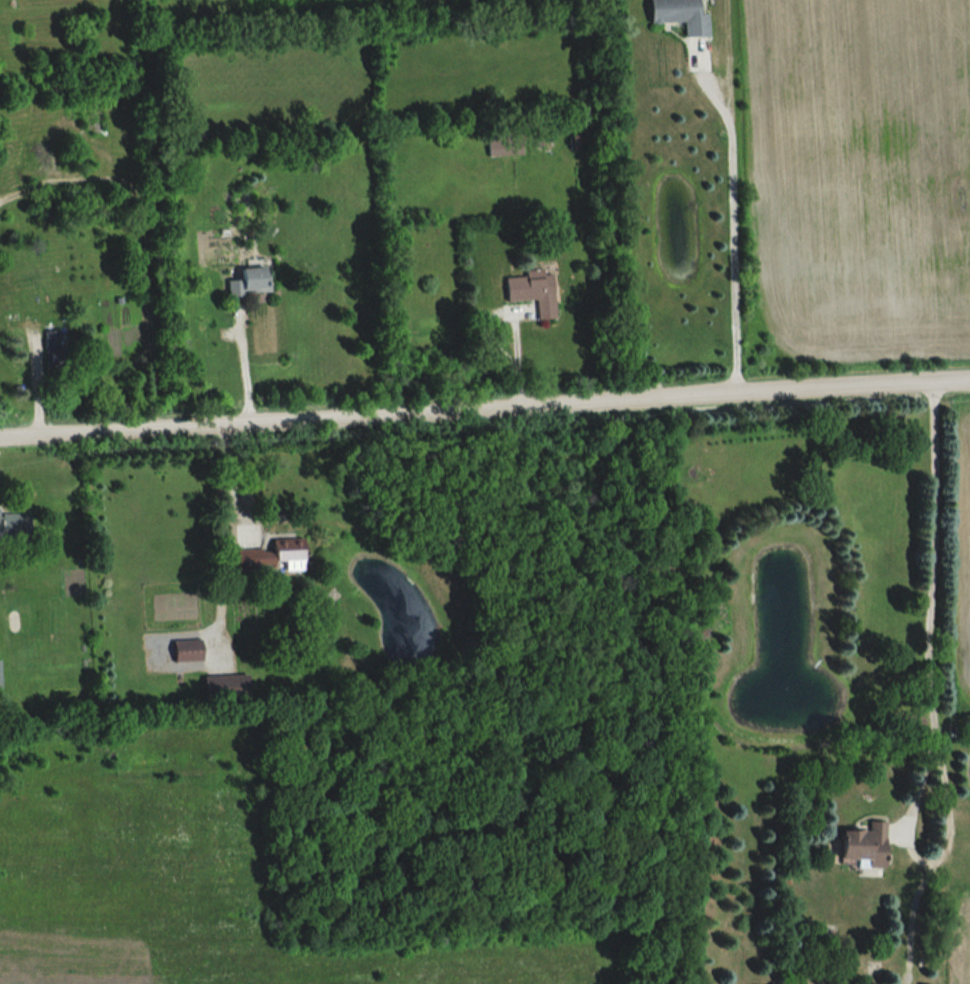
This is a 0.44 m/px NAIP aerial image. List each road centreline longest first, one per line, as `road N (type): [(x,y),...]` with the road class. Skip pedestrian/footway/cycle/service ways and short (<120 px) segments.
road 1 (residential): [(0,430),(969,381)]
road 2 (residential): [(930,382),(930,757),(911,794),(903,840),(906,855),(922,865),(943,847),(941,781)]

